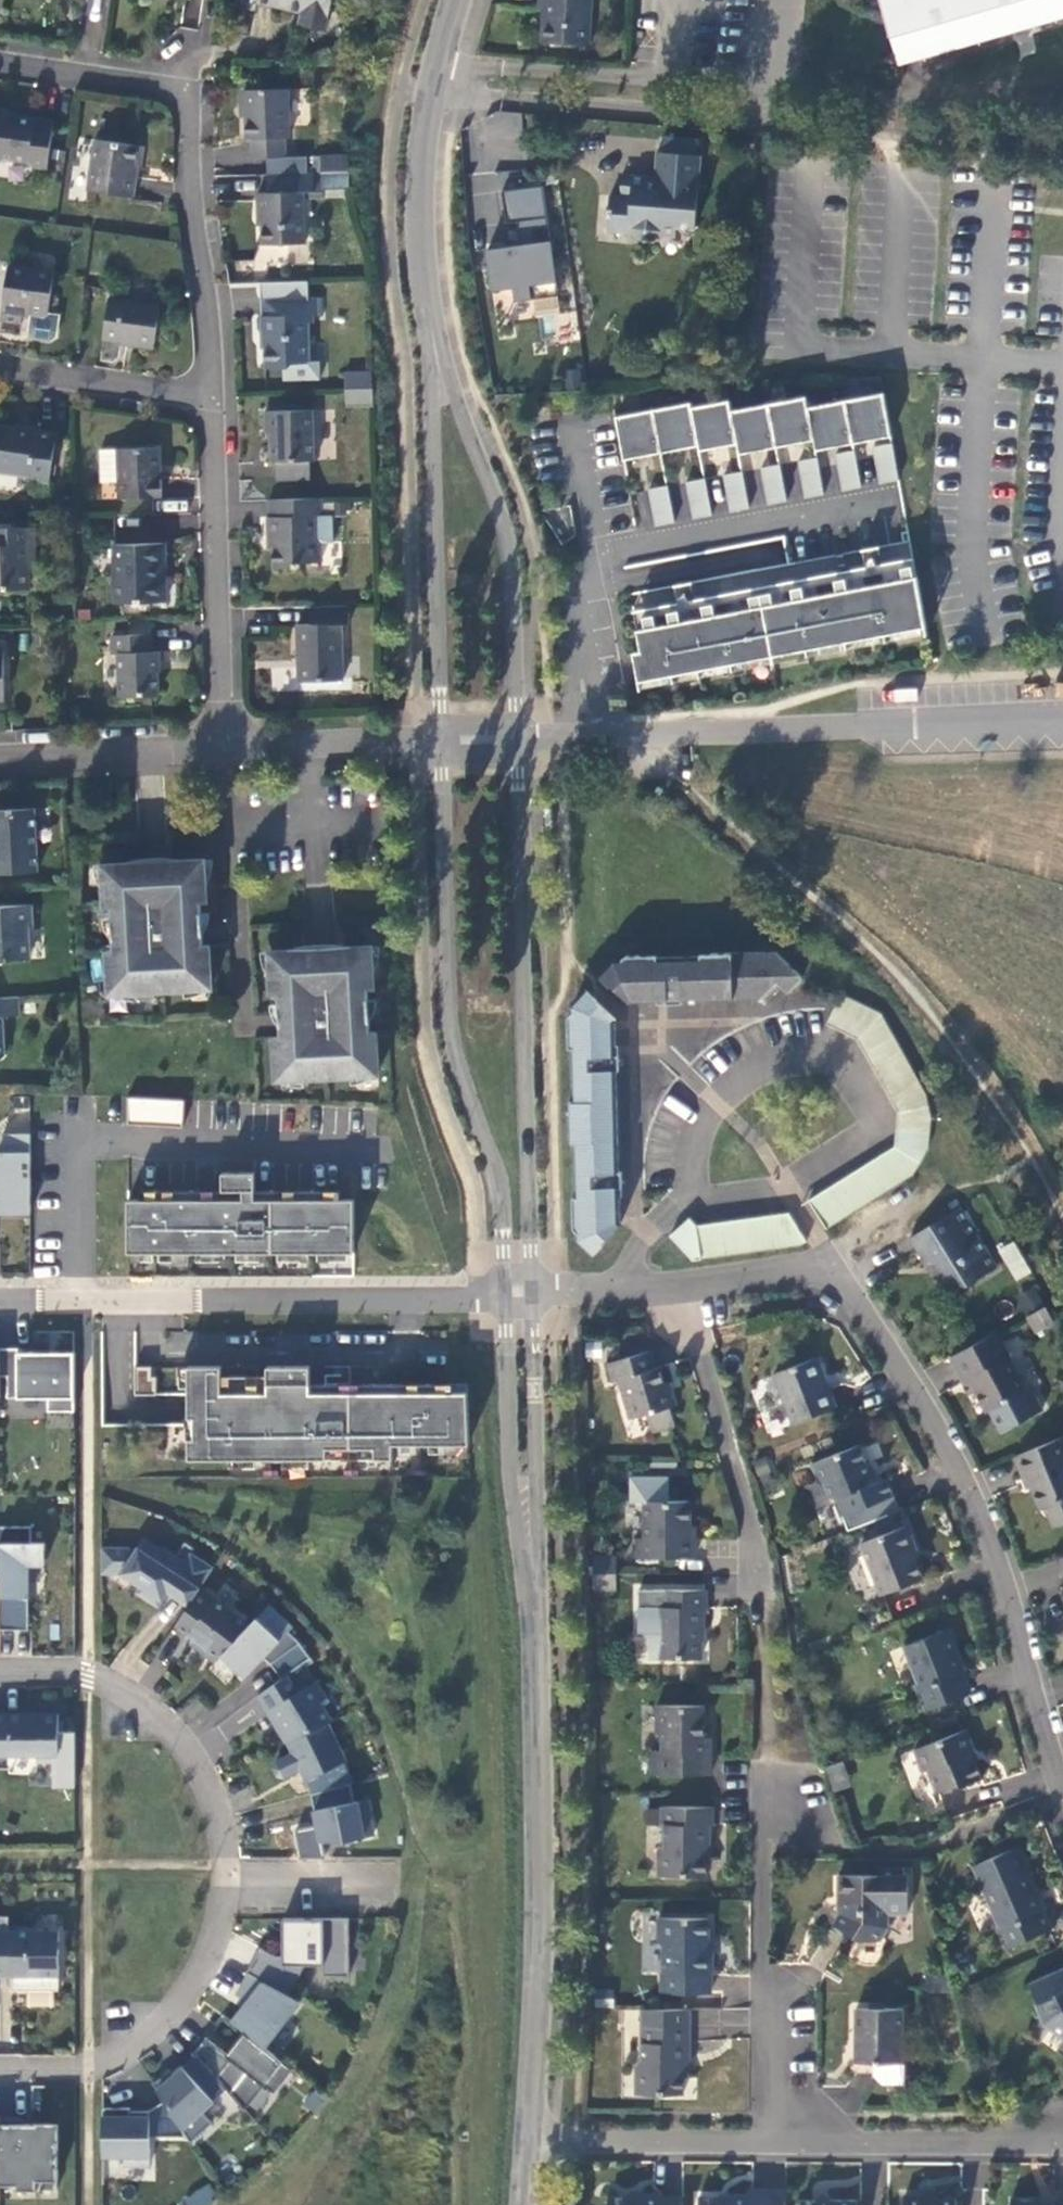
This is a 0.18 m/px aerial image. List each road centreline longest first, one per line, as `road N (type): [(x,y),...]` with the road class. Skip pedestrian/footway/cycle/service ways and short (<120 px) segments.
road 1 (residential): [(0,1673),(90,1673),(162,1721),(207,1780),(225,1887),(212,1950),(166,2023),(90,2069),(0,2070)]
road 2 (residential): [(1062,1791),(999,1575),(954,1468),(833,1262)]
road 3 (tertiary): [(436,738),(450,1030),(499,1185),(507,1299)]
road 4 (tertiary): [(534,1291),(517,738)]
road 5 (residential): [(212,398),(195,82),(0,54)]
road 6 (residential): [(687,1199),(696,1129),(720,1089),(782,1059),(828,1052),(847,1061),(869,1118),(863,1137),(785,1189),(705,1205)]
road 7 (residential): [(507,1299),(0,1298)]
road 8 (tertiary): [(529,2144),(529,1648)]
road 9 (residential): [(578,737),(577,591),(606,582),(601,552),(868,502)]
road 10 (tertiary): [(517,738),(498,523),(431,343)]
road 11 (tertiary): [(431,343),(436,738)]
road 12 (tertiary): [(529,1648),(534,1291)]
road 13 (residential): [(223,749),(212,398)]
road 14 (residential): [(765,2146),(767,1795)]
road 15 (tertiary): [(507,1299),(510,1454),(529,1648)]
road 16 (tertiary): [(431,343),(420,171),(456,0)]
road 17 (residential): [(682,1286),(744,1488),(760,1590)]
road 18 (residential): [(765,2146),(1062,2141)]
road 19 (residential): [(529,2144),(765,2146)]
road 20 (residential): [(223,749),(0,758)]
road 21 (residential): [(212,398),(0,368)]
road 22 (residential): [(436,738),(223,749)]
road 23 (residential): [(833,1262),(682,1286)]

